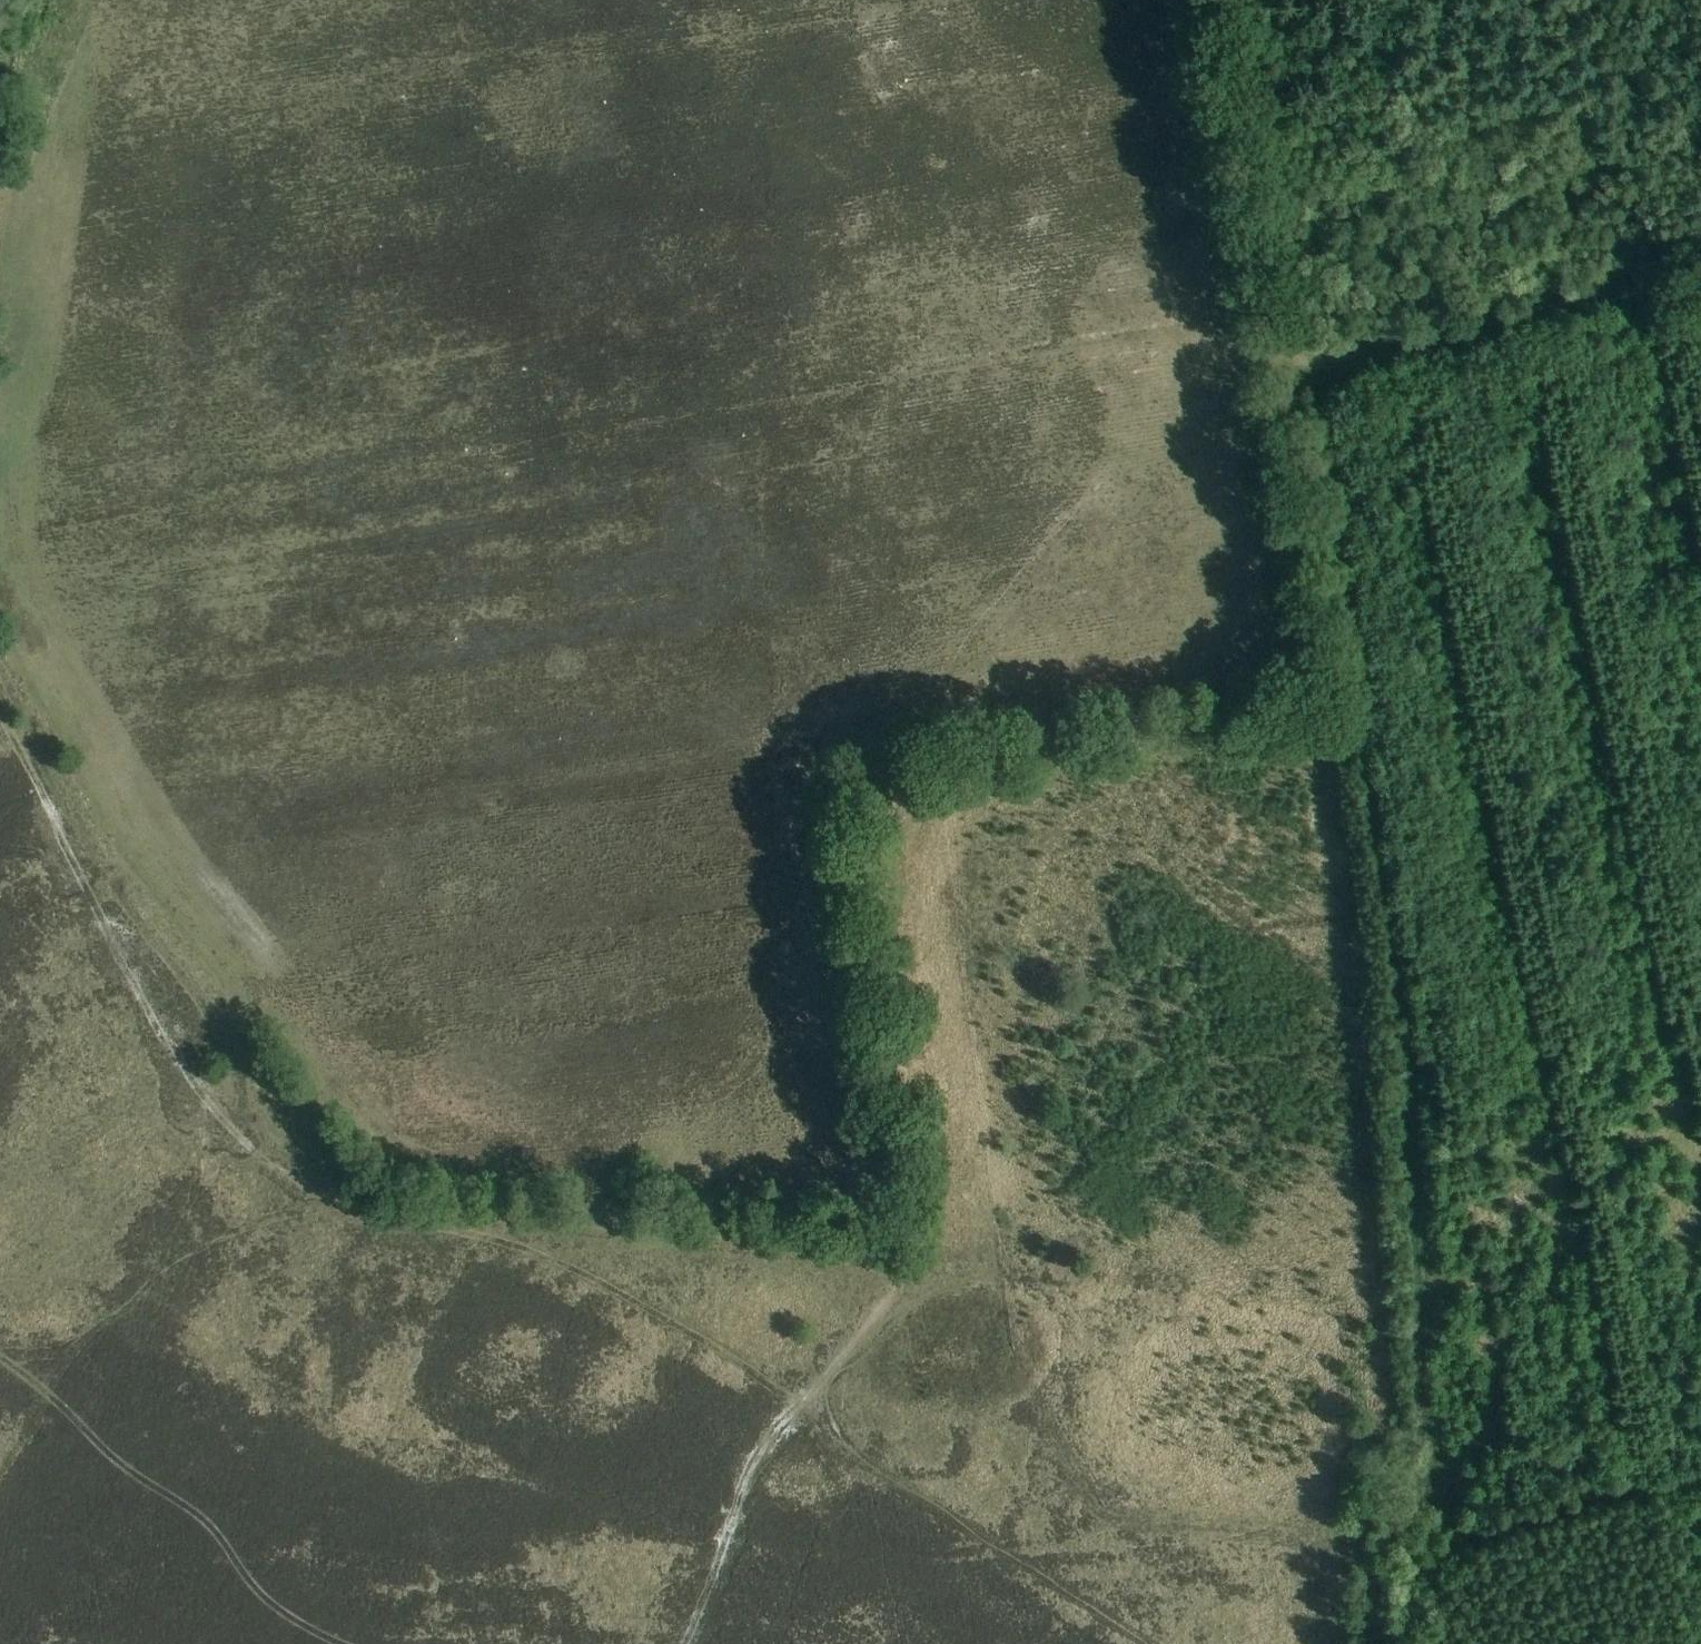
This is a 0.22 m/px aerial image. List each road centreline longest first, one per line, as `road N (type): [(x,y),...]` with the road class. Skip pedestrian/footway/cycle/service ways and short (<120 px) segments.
road 1 (track): [(1700,277),(1279,370)]

